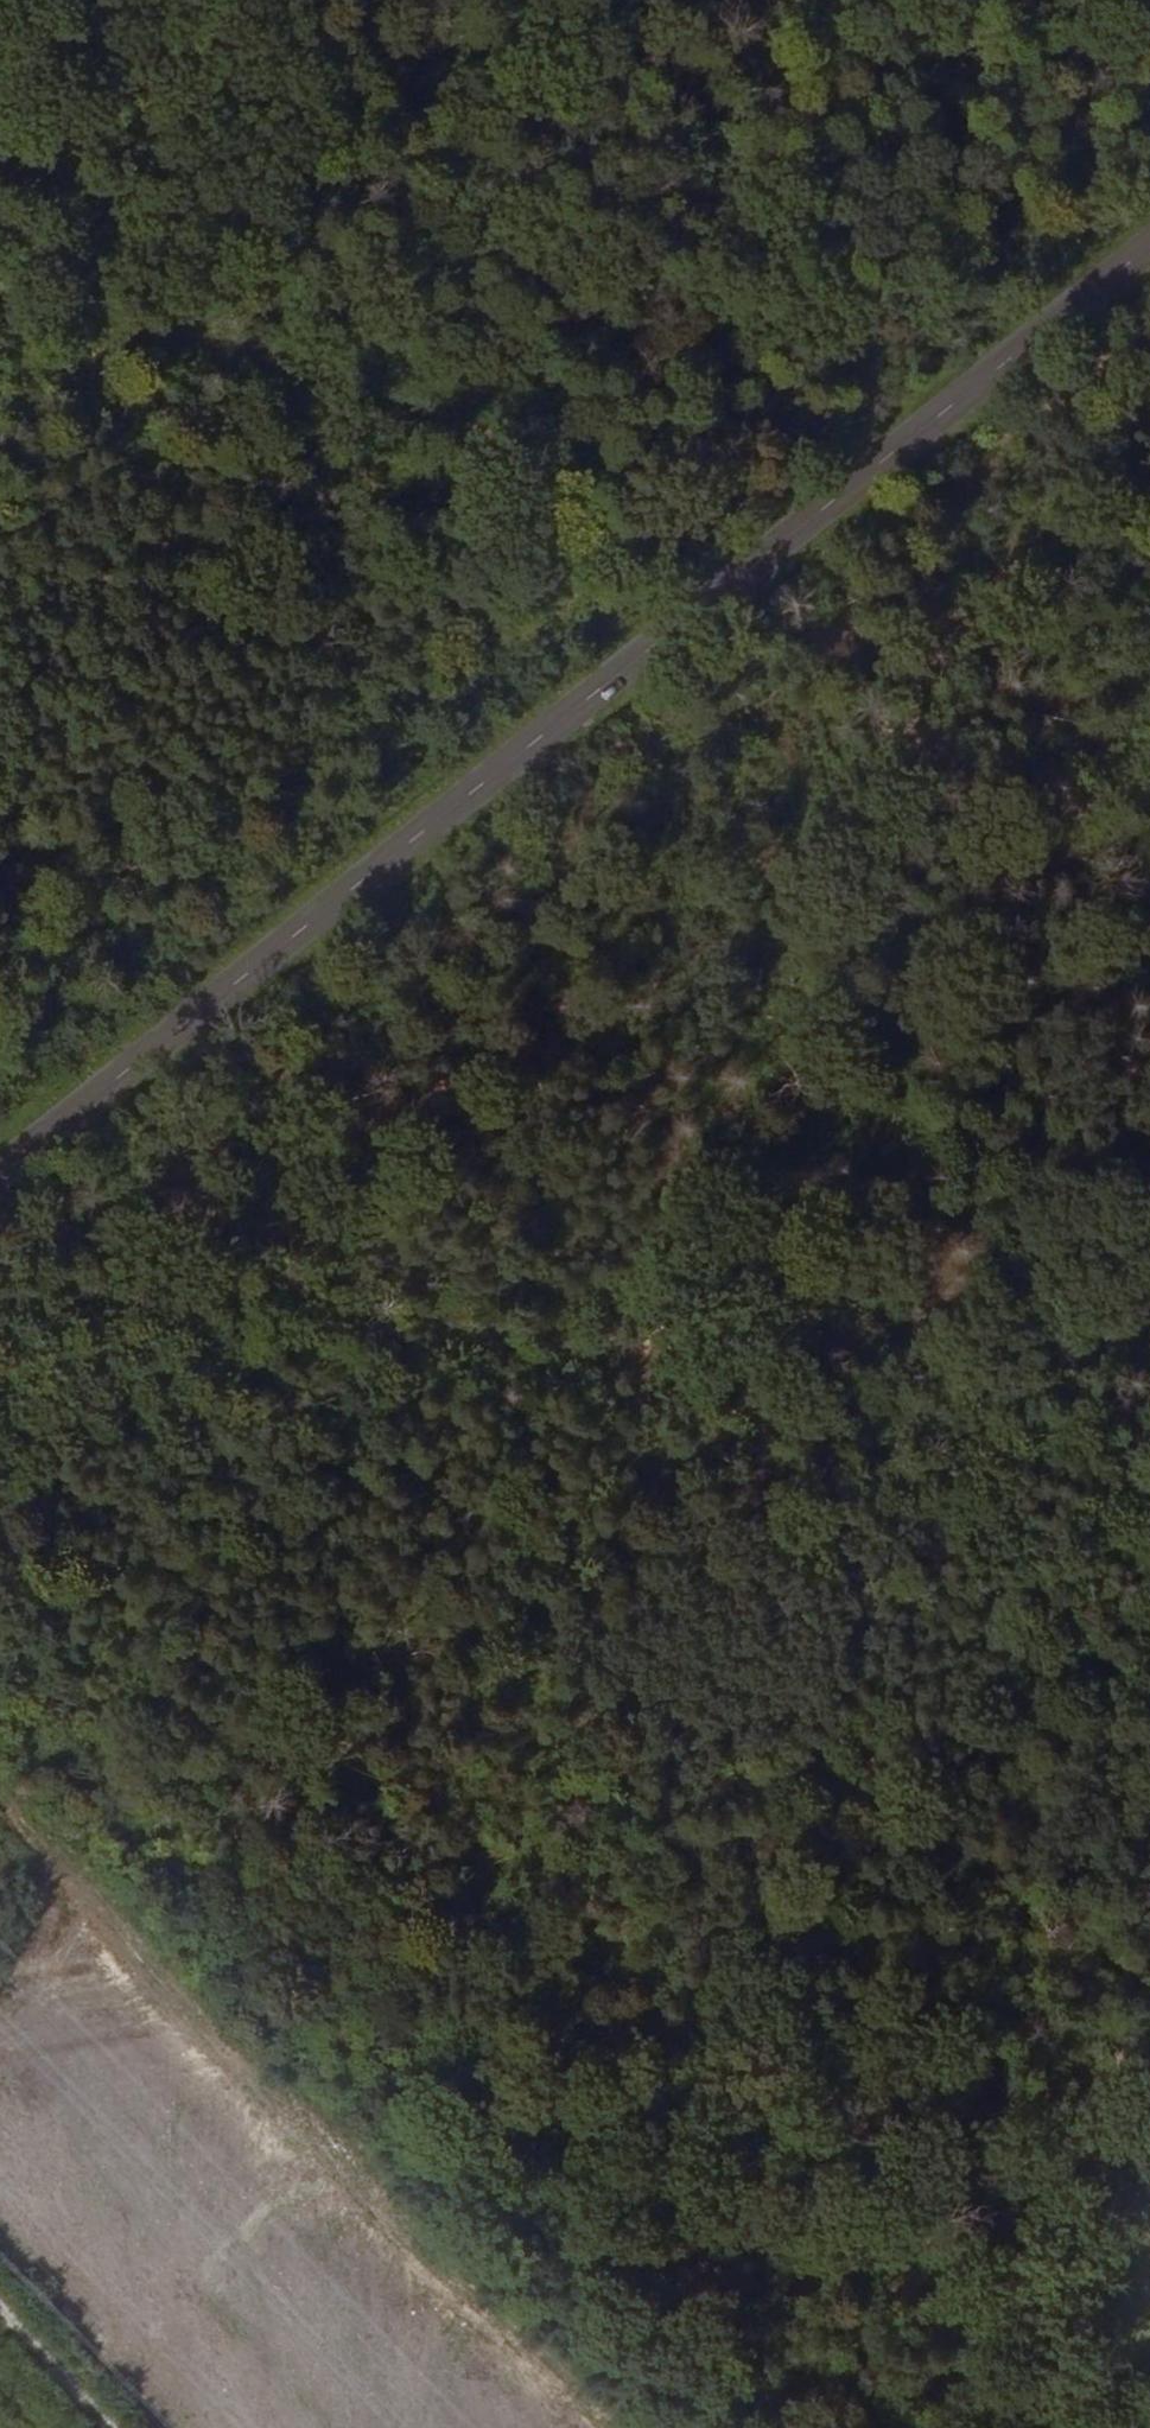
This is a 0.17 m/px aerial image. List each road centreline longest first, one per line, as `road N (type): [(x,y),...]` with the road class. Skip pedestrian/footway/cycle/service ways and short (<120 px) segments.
road 1 (tertiary): [(0,1176),(1149,252)]

